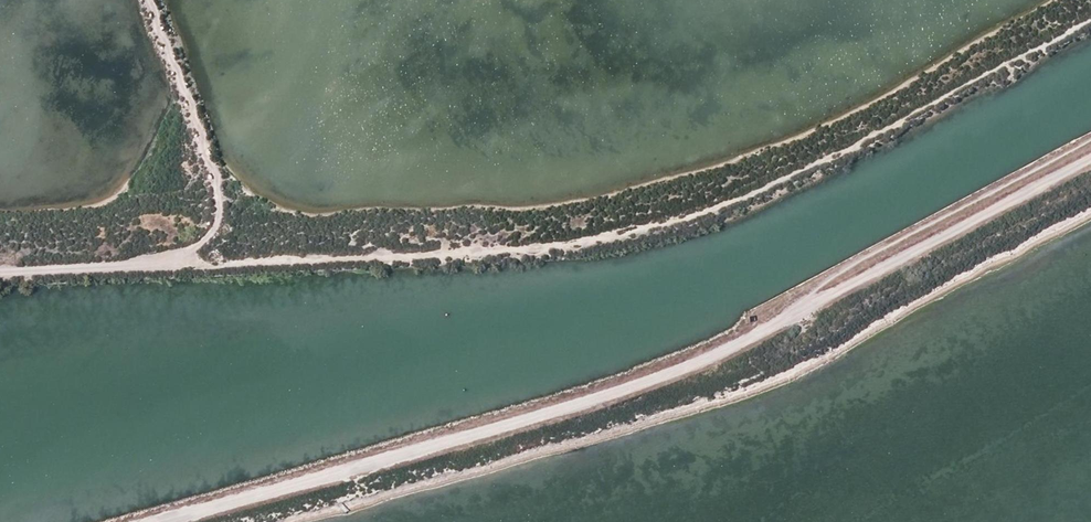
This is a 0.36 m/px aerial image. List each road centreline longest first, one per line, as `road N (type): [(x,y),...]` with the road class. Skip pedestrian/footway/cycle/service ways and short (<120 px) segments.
road 1 (track): [(1090,156),(691,367),(164,521)]
road 2 (track): [(188,264),(475,250),(633,231),(757,201),(1090,18)]
road 3 (track): [(154,0),(223,188),(217,225),(188,264)]
road 4 (track): [(188,264),(0,272)]

